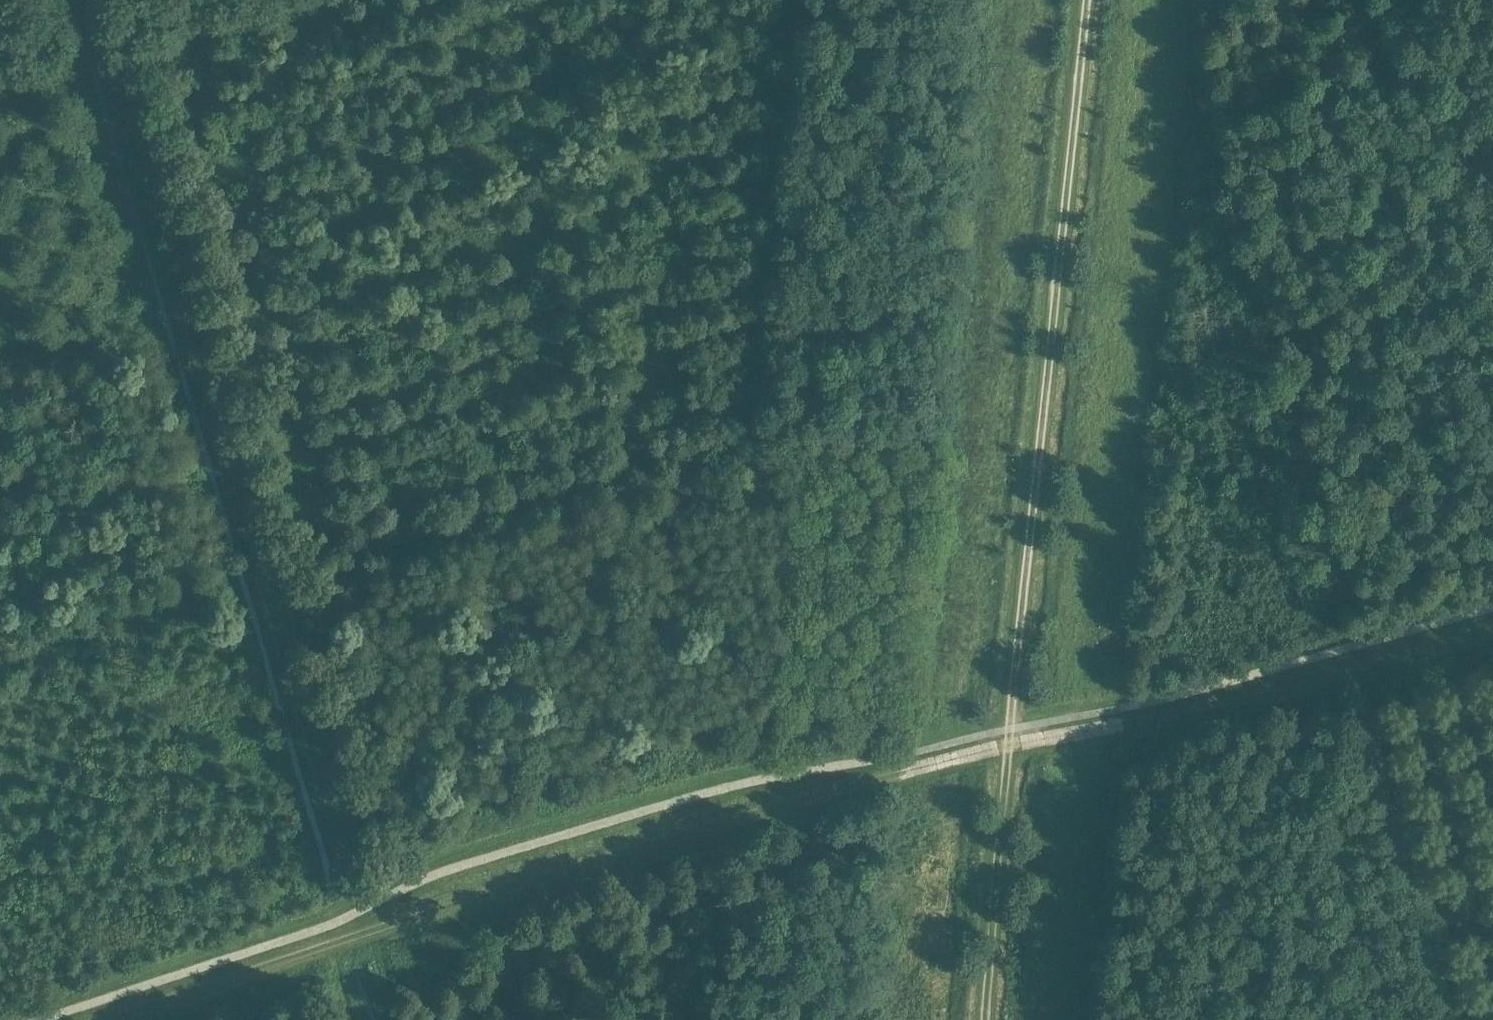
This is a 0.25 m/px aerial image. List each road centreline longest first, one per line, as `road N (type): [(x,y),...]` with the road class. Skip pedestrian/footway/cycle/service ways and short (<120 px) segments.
road 1 (track): [(108,1019),(868,784),(1492,626)]
road 2 (track): [(1088,0),(1018,638),(987,1019)]

